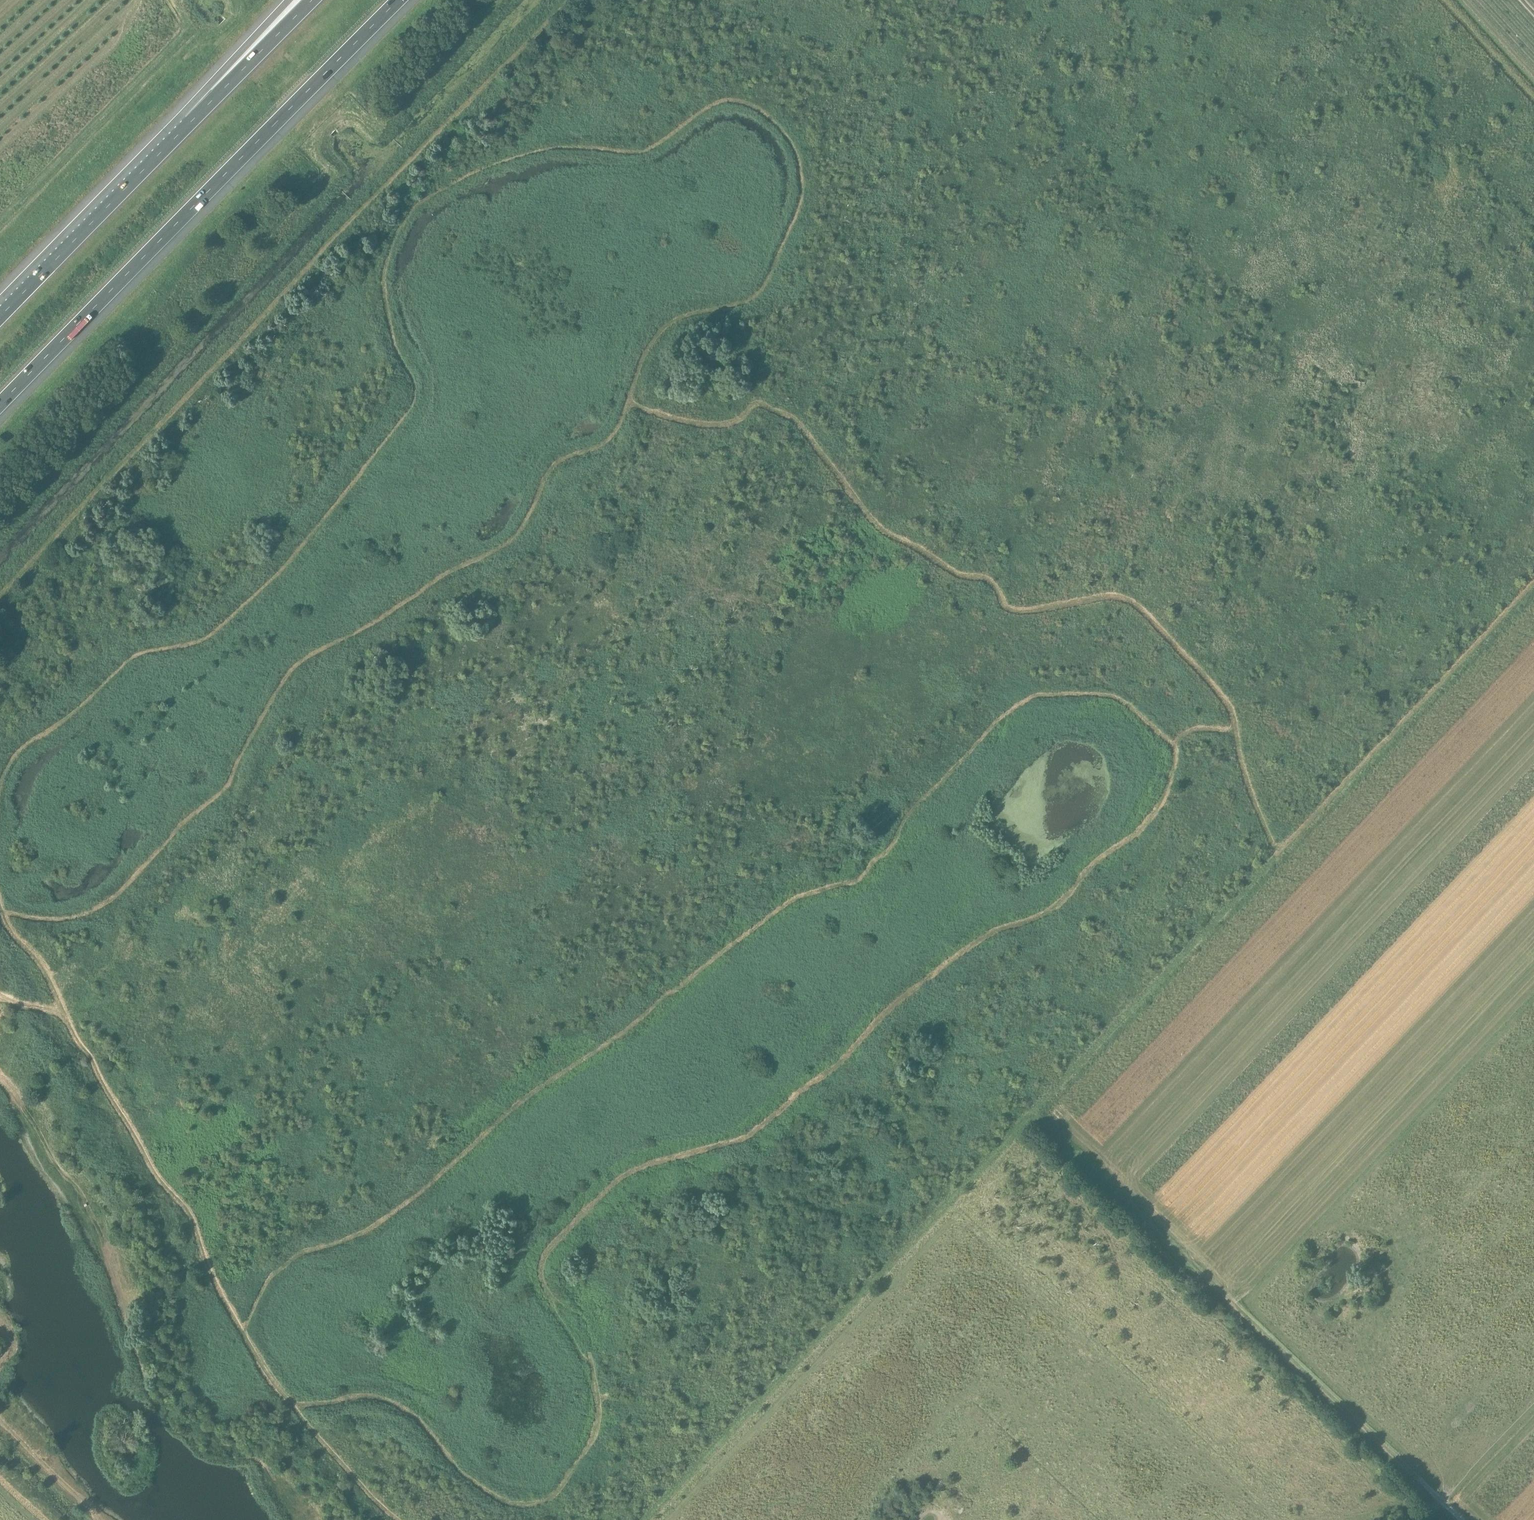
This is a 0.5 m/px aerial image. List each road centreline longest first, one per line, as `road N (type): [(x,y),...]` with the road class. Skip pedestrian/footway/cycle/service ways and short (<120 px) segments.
road 1 (track): [(640,1519),(1533,585)]
road 2 (track): [(0,596),(567,0)]
road 3 (track): [(400,1519),(299,1415),(248,1343),(204,1260),(190,1208),(156,1172),(10,931),(0,901)]
road 4 (track): [(1028,1115),(1457,1519)]
road 5 (motorway): [(0,406),(398,0)]
road 6 (motorway): [(190,124),(0,317)]
road 7 (motorway): [(313,0),(190,124)]
road 8 (motorway): [(293,0),(190,124)]
road 9 (track): [(1533,103),(1439,0)]

